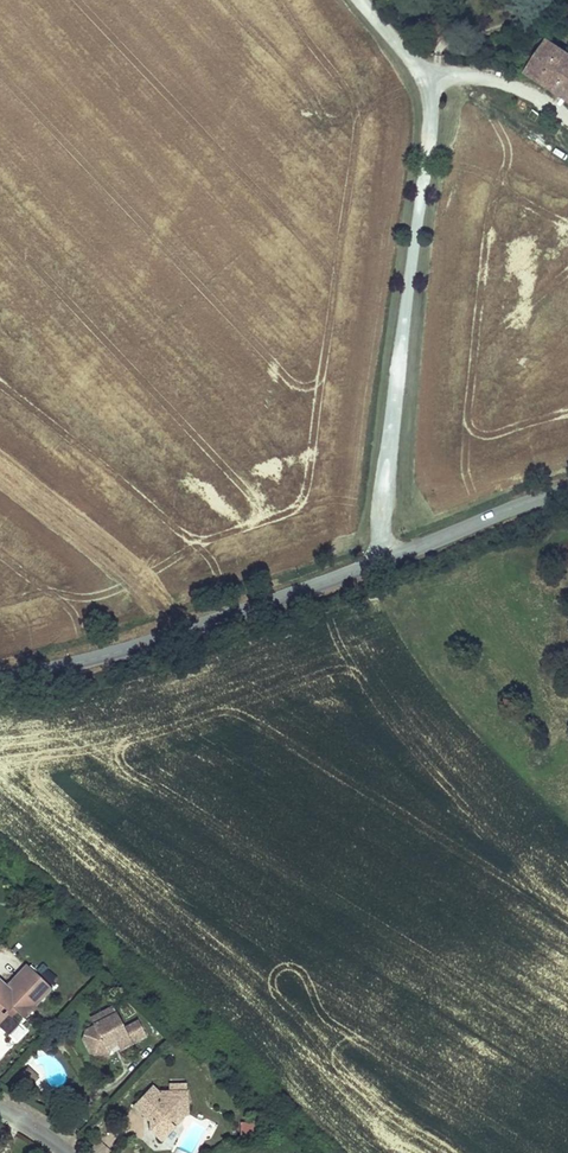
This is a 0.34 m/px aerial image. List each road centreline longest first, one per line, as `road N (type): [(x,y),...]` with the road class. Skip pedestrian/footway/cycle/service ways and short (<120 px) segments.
road 1 (tertiary): [(390,559),(169,637),(0,680)]
road 2 (tertiary): [(390,559),(567,491)]

